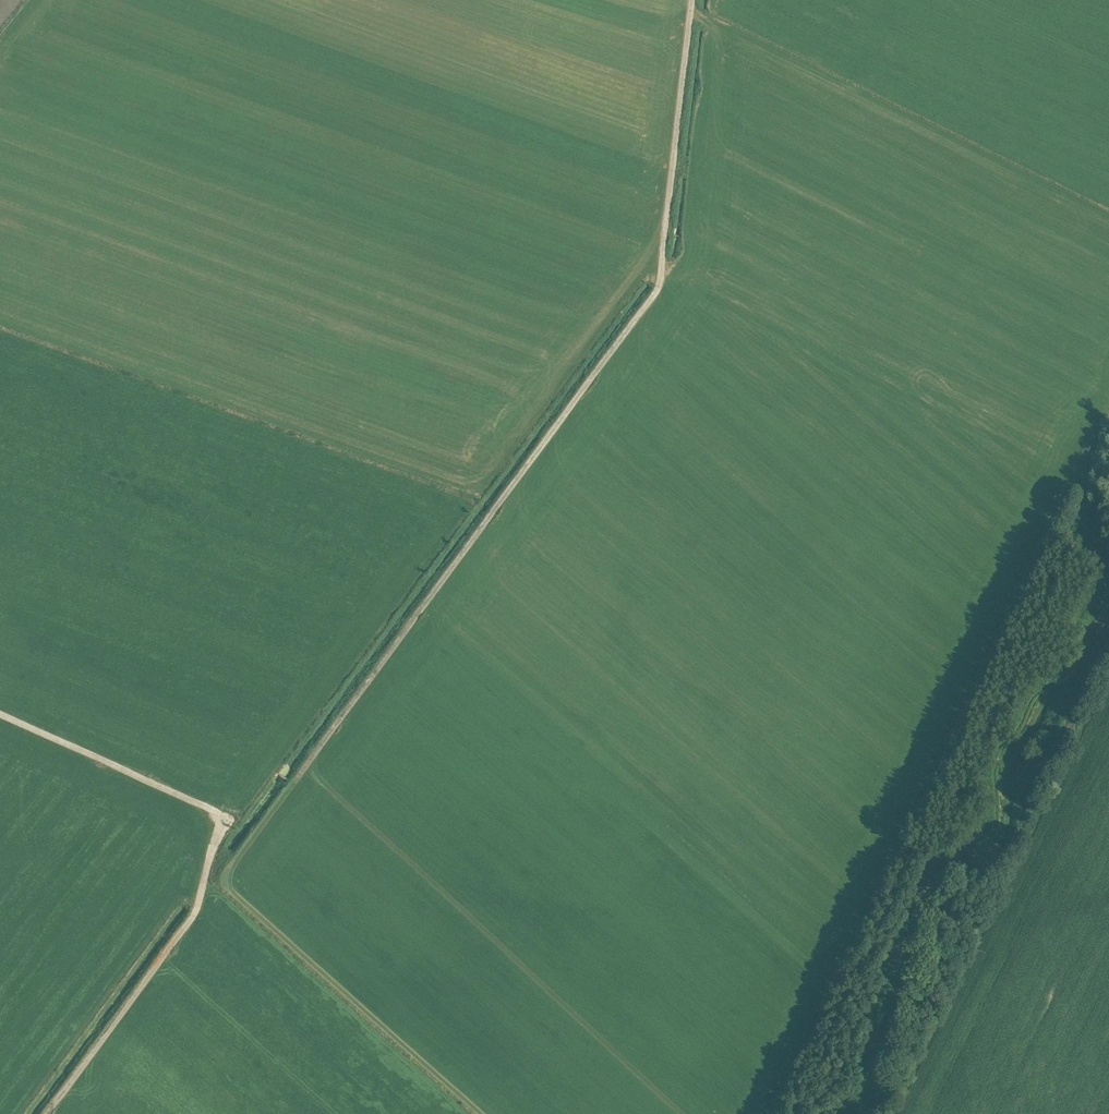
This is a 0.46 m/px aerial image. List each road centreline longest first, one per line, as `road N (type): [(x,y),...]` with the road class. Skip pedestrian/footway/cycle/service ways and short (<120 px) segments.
road 1 (track): [(298,781),(665,285),(694,0)]
road 2 (track): [(0,714),(225,816),(195,909),(48,1113)]

